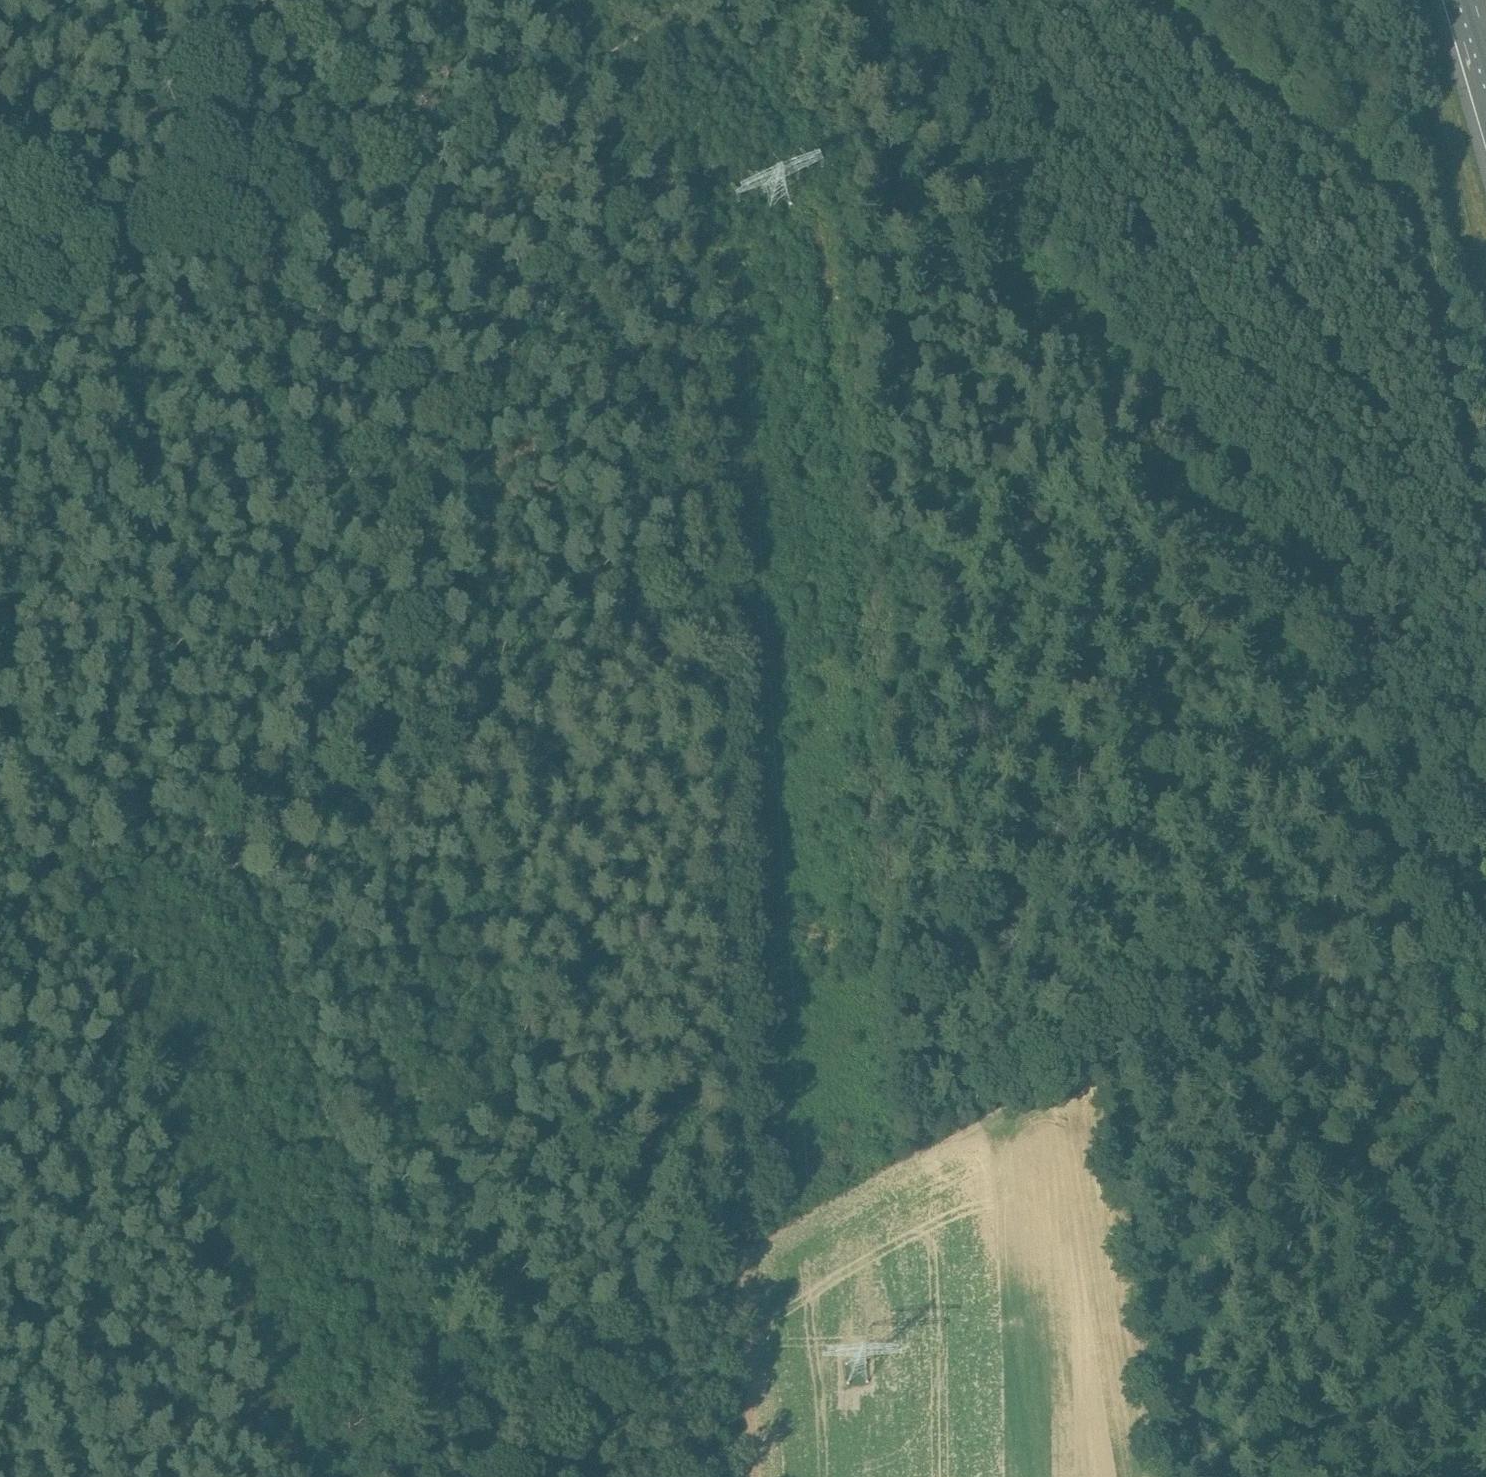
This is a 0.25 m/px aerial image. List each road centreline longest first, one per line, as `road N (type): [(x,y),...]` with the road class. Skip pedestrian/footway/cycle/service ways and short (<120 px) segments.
road 1 (unclassified): [(1458,238),(1297,119),(1164,0)]

